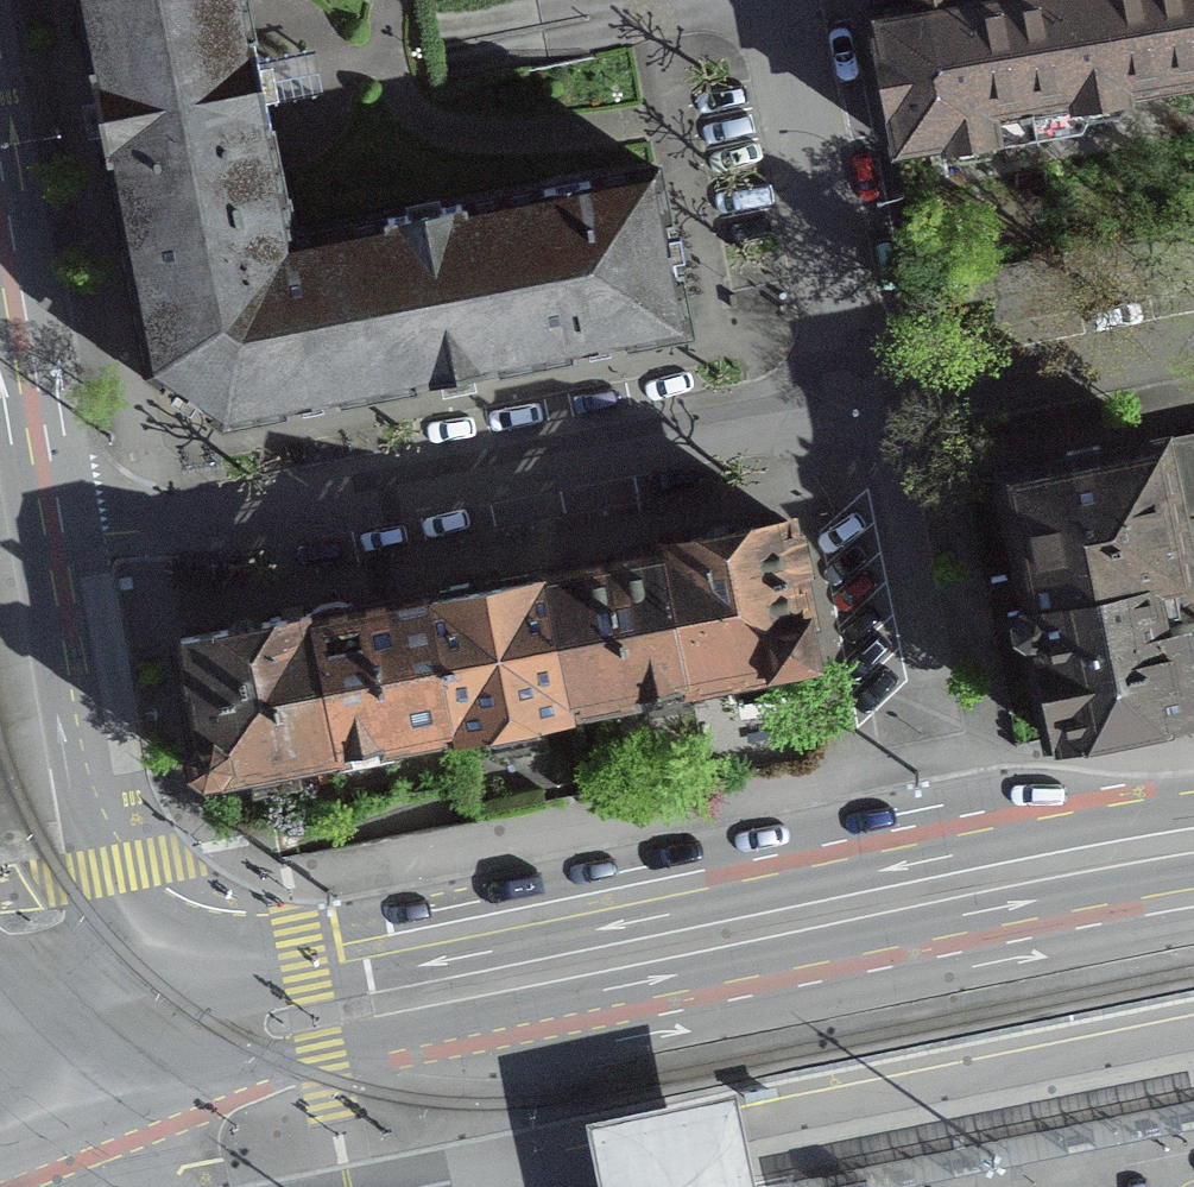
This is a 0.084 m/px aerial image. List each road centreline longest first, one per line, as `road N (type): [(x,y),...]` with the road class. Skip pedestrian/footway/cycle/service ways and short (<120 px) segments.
road 1 (residential): [(855,404),(143,531),(39,535)]
road 2 (secondary): [(951,888),(375,1007)]
road 3 (residential): [(951,888),(855,404)]
road 4 (residential): [(855,404),(771,0)]
road 5 (primary): [(94,875),(39,535)]
road 6 (residential): [(1193,342),(855,404)]
road 7 (secondary): [(375,1007),(271,995),(176,948),(94,875)]
road 8 (secondary): [(375,1007),(124,1060)]
road 9 (secondary): [(1193,842),(951,888)]
road 10 (primary): [(39,535),(0,303)]
road 11 (primary): [(124,1060),(94,875)]
road 12 (primary): [(124,1060),(0,1087)]

